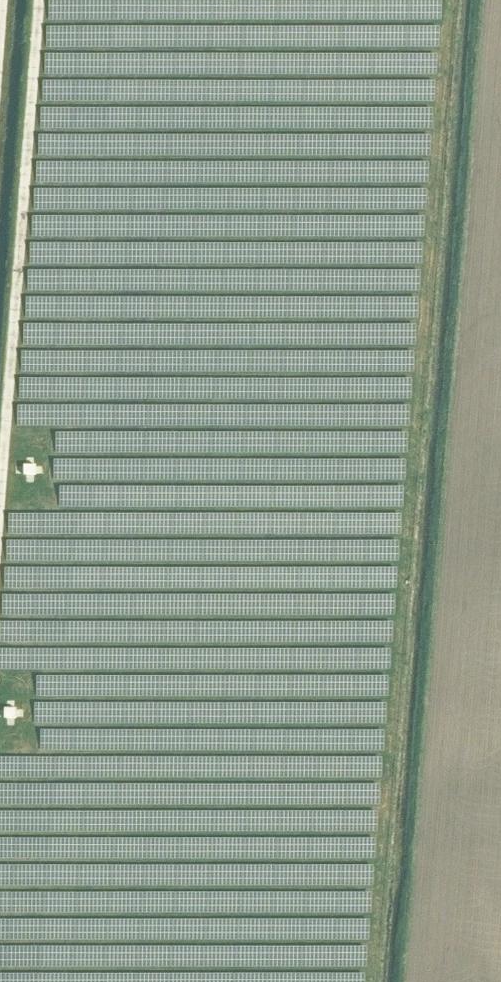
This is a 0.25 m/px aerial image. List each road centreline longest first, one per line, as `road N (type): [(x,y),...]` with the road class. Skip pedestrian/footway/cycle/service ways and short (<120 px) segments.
road 1 (track): [(0,522),(41,0)]

